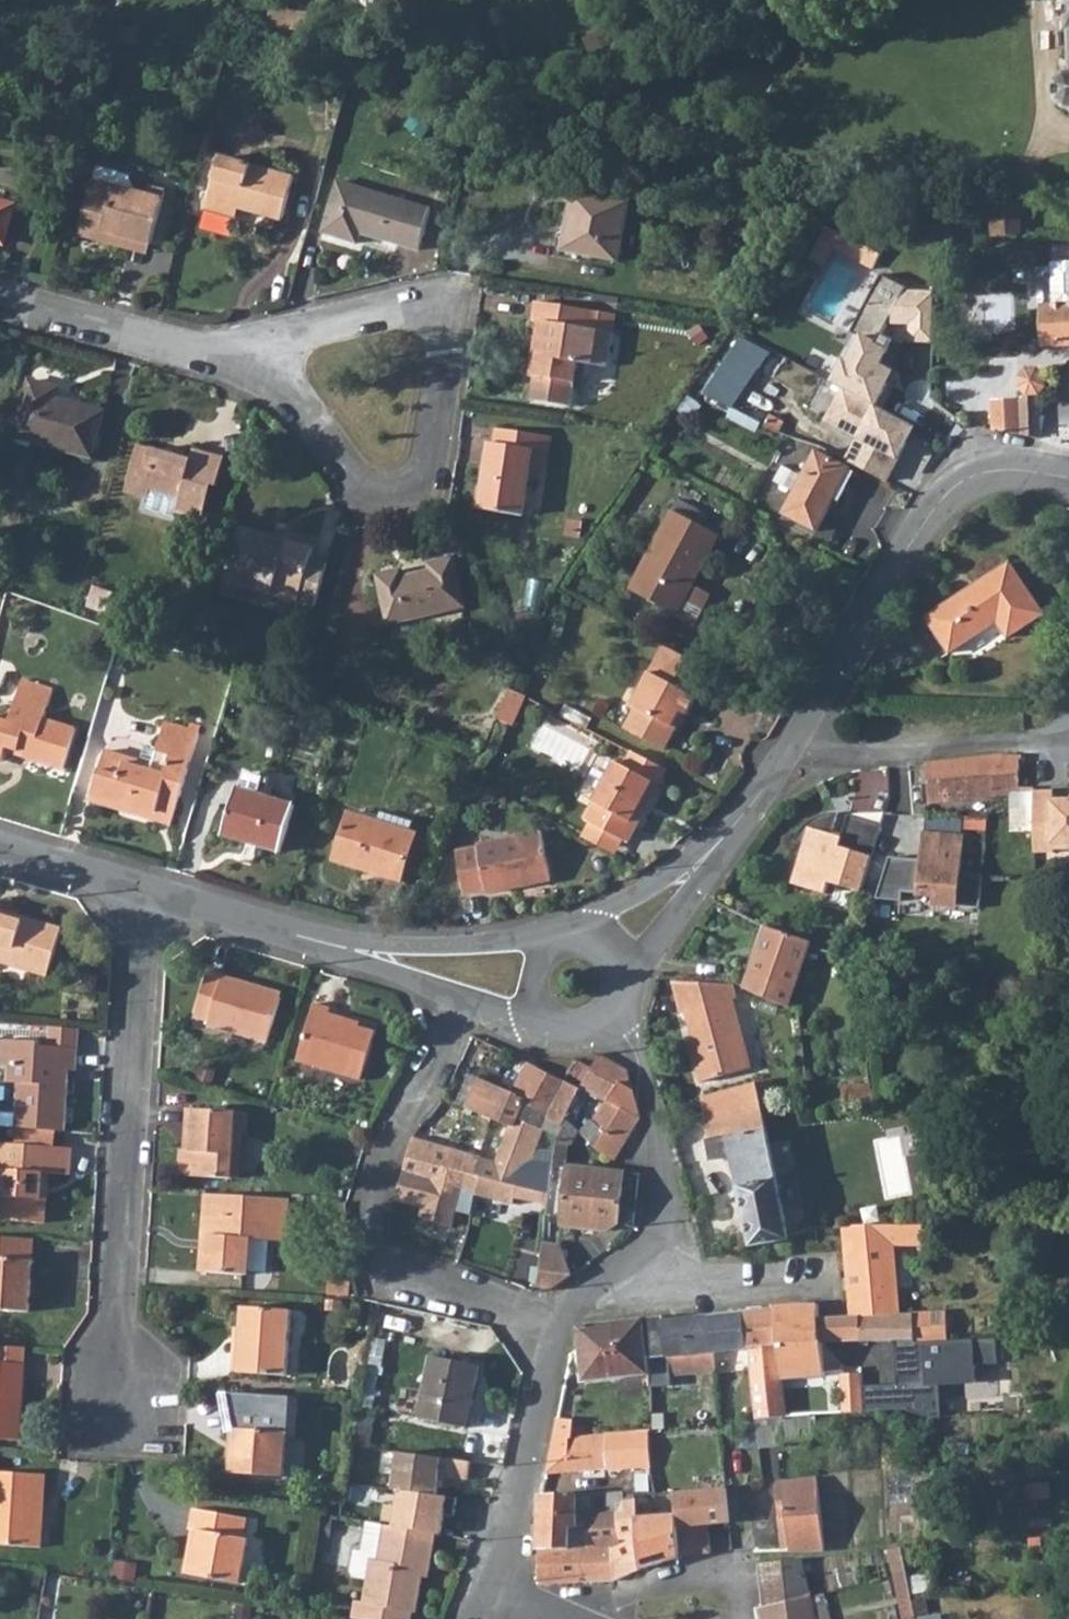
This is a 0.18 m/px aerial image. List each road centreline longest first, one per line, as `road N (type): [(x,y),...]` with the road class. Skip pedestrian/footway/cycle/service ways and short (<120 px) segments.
road 1 (residential): [(240,359),(302,400),(373,496),(407,489),(433,466),(453,335),(445,316),(422,308),(297,333)]
road 2 (residential): [(127,1413),(115,1325),(144,894)]
road 3 (residential): [(1068,477),(1007,464),(958,484),(797,750)]
road 4 (residential): [(618,1270),(577,1300),(559,1327),(499,1591)]
road 5 (residential): [(604,1016),(640,1076),(668,1209),(661,1238),(618,1270)]
road 6 (residential): [(797,750),(872,752),(1068,737)]
road 7 (residential): [(0,298),(240,359)]
road 8 (residential): [(322,943),(505,1016),(545,1014)]
road 9 (residential): [(558,945),(322,943)]
road 10 (residential): [(618,1270),(644,1285),(820,1276)]
road 11 (residential): [(619,984),(745,822)]
road 12 (residential): [(745,822),(606,913),(581,942)]
road 13 (residential): [(604,1618),(631,1598),(718,1570),(741,1580),(742,1618)]
road 14 (residential): [(144,894),(322,943)]
road 15 (residential): [(0,846),(144,894)]

